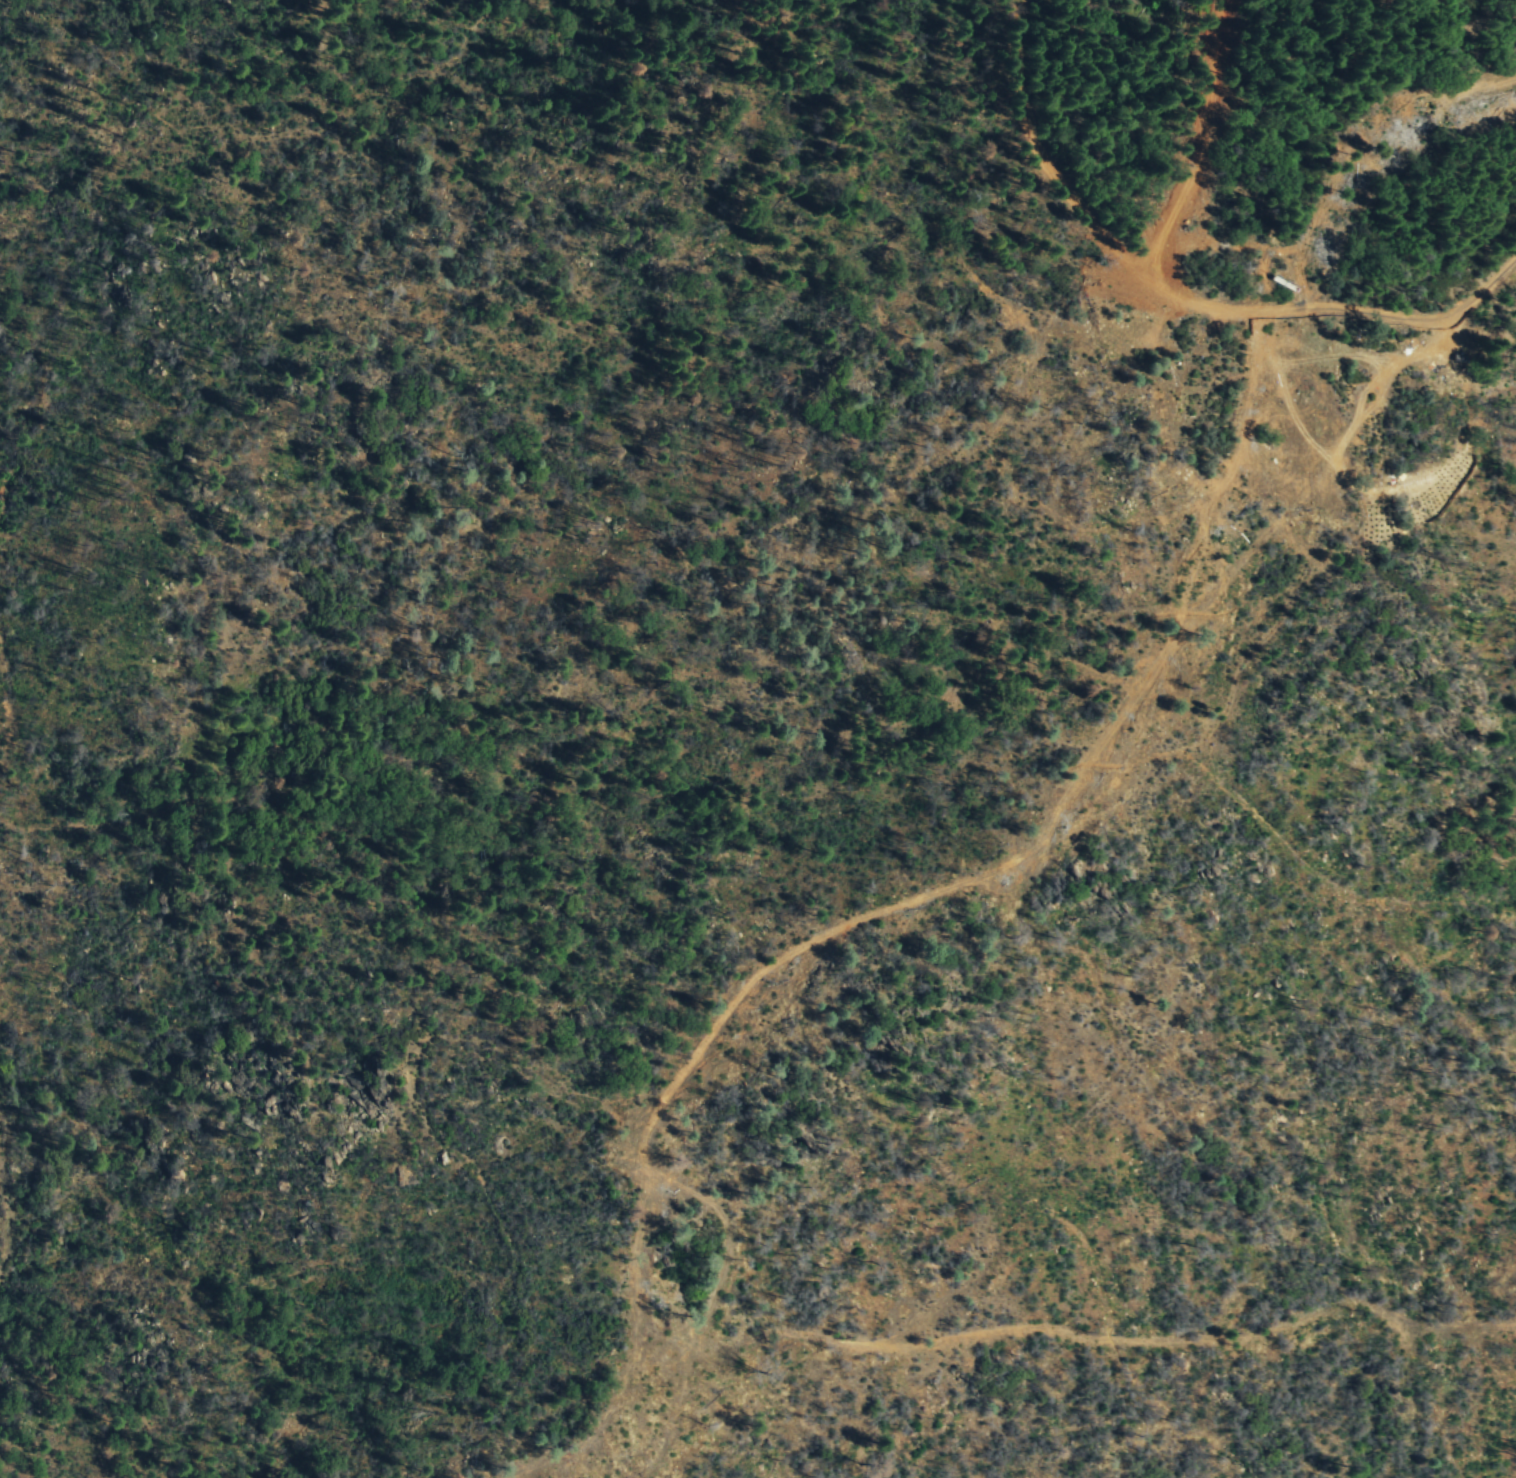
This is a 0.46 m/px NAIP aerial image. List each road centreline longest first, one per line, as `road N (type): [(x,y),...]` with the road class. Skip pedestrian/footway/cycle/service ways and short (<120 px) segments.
road 1 (residential): [(1037,0),(1034,72),(1178,255),(1277,299),(1349,305),(1515,232)]

